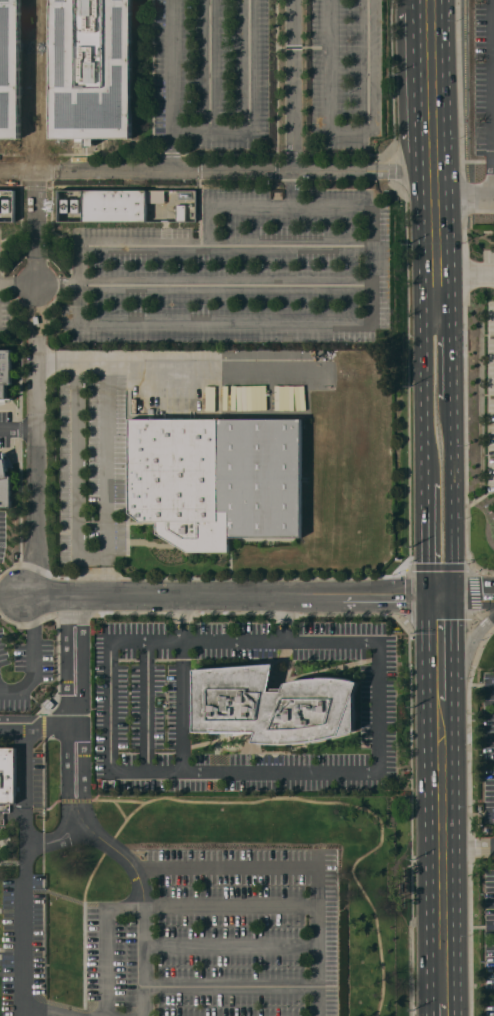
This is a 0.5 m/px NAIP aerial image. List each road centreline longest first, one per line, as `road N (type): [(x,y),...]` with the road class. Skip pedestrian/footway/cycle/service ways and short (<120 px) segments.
road 1 (primary): [(444,596),(454,563),(448,0)]
road 2 (residential): [(444,596),(17,597)]
road 3 (primary): [(421,172),(426,477)]
road 4 (primary): [(443,702),(440,1000)]
road 5 (primary): [(418,34),(421,172)]
road 6 (primary): [(426,477),(428,563),(444,596)]

